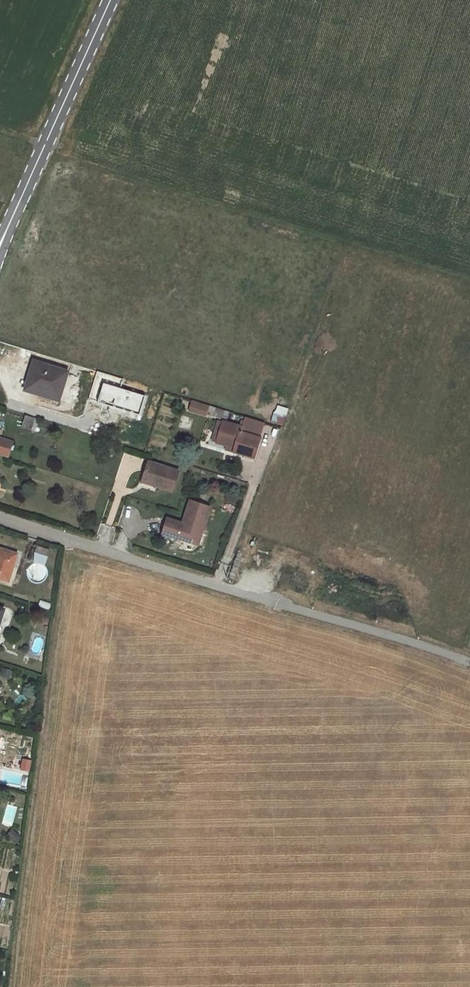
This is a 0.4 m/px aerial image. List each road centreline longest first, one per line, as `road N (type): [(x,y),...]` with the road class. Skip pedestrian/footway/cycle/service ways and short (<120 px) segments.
road 1 (secondary): [(0,244),(111,0)]
road 2 (unclassified): [(231,592),(0,520)]

